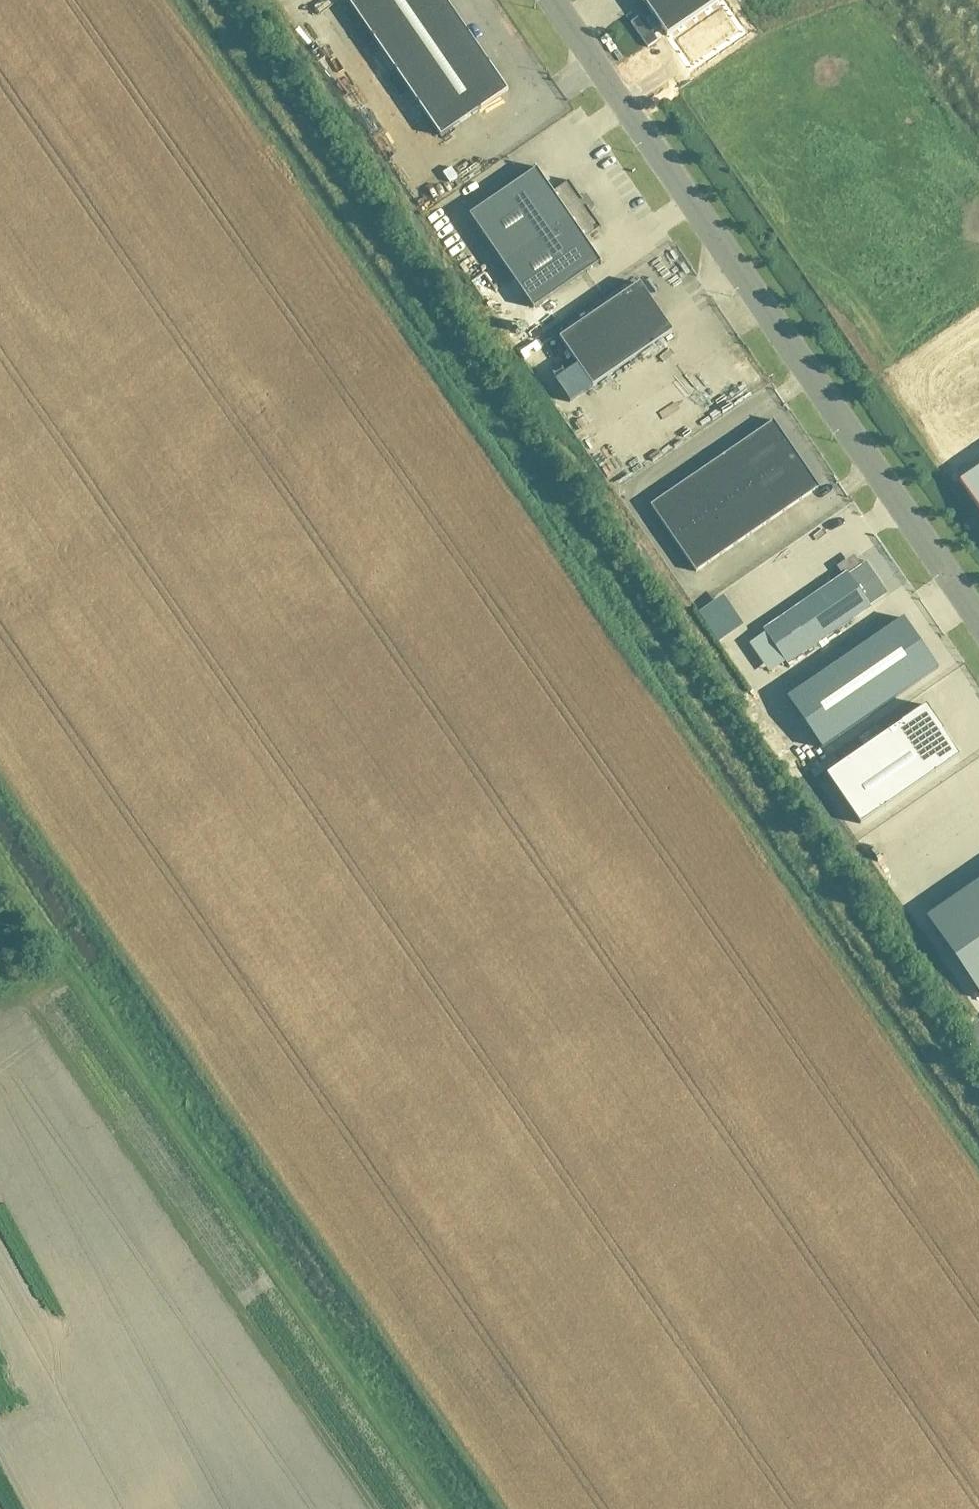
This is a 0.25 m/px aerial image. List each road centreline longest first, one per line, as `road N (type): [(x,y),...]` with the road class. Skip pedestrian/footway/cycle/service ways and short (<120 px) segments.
road 1 (unclassified): [(555,0),(978,625)]

